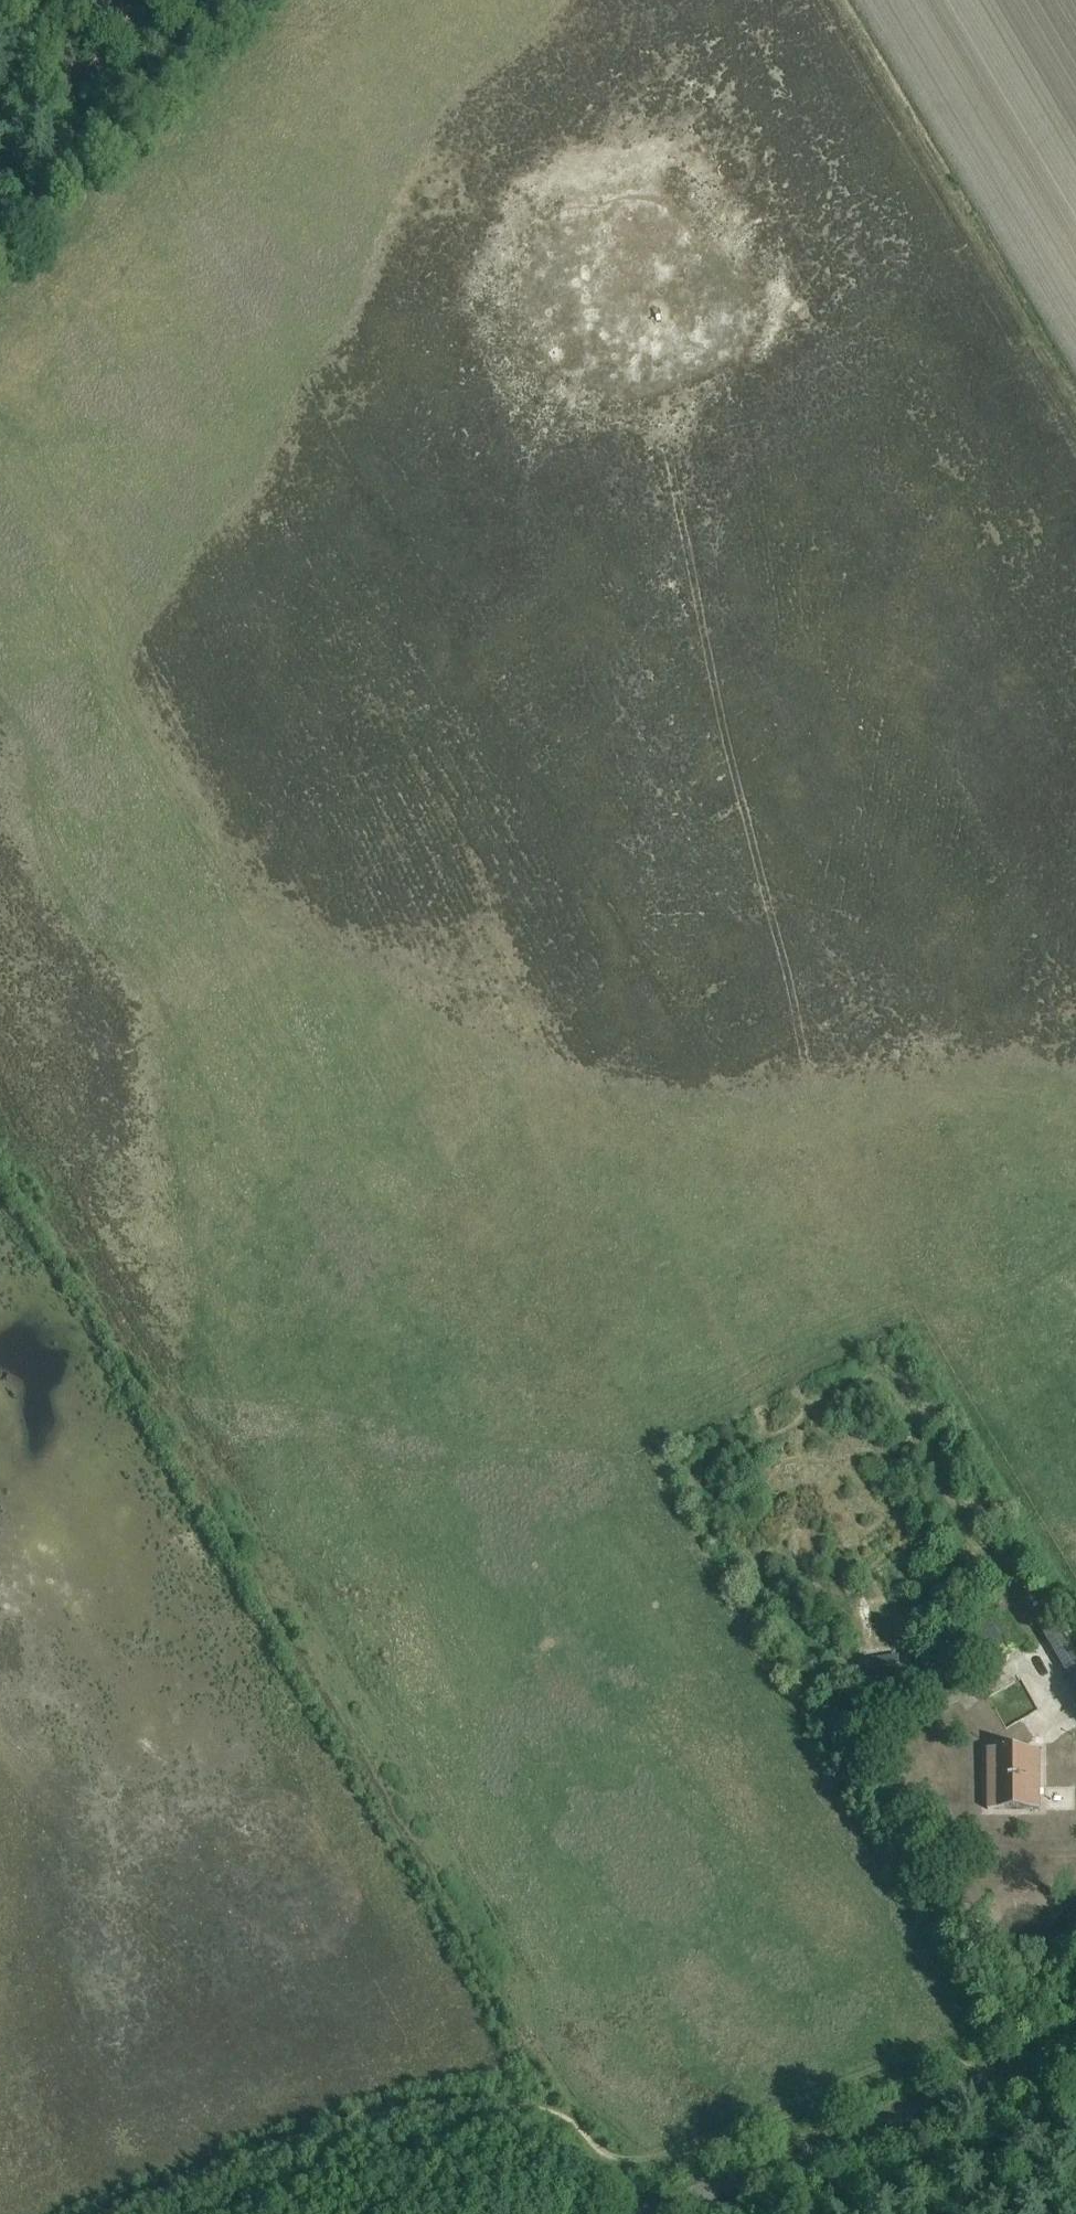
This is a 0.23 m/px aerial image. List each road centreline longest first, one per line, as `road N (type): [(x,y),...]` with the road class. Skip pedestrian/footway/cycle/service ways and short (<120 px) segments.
road 1 (track): [(1013,2076),(931,2056),(661,2169),(615,2160),(572,2123)]
road 2 (unclassified): [(640,2213),(1013,2076),(1075,2041)]

